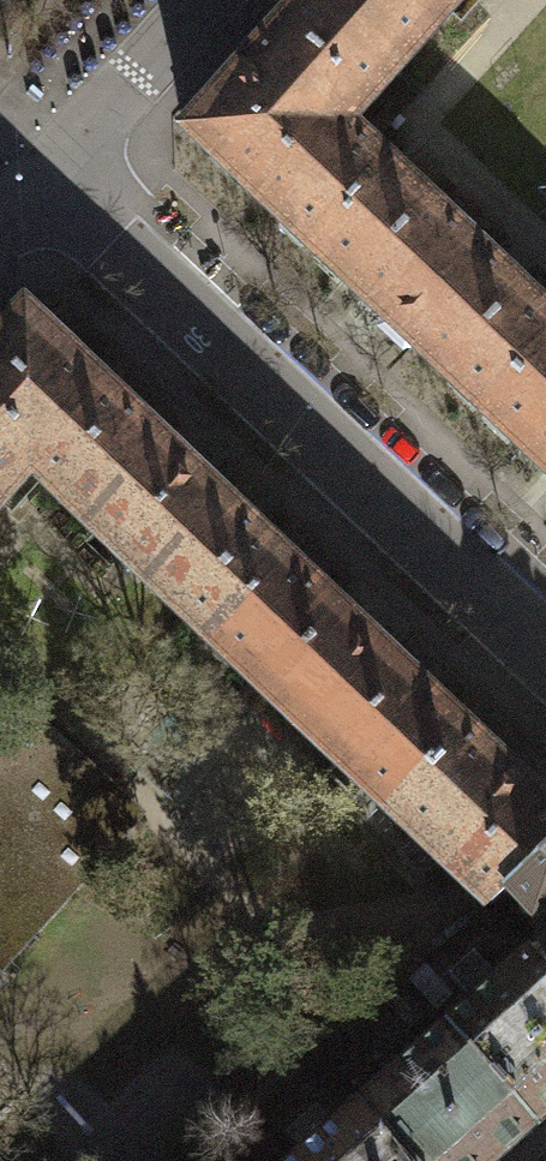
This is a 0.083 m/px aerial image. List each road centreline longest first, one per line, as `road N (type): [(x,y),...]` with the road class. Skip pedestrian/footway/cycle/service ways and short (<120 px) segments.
road 1 (residential): [(545,655),(31,174)]
road 2 (residential): [(31,174),(188,0)]

